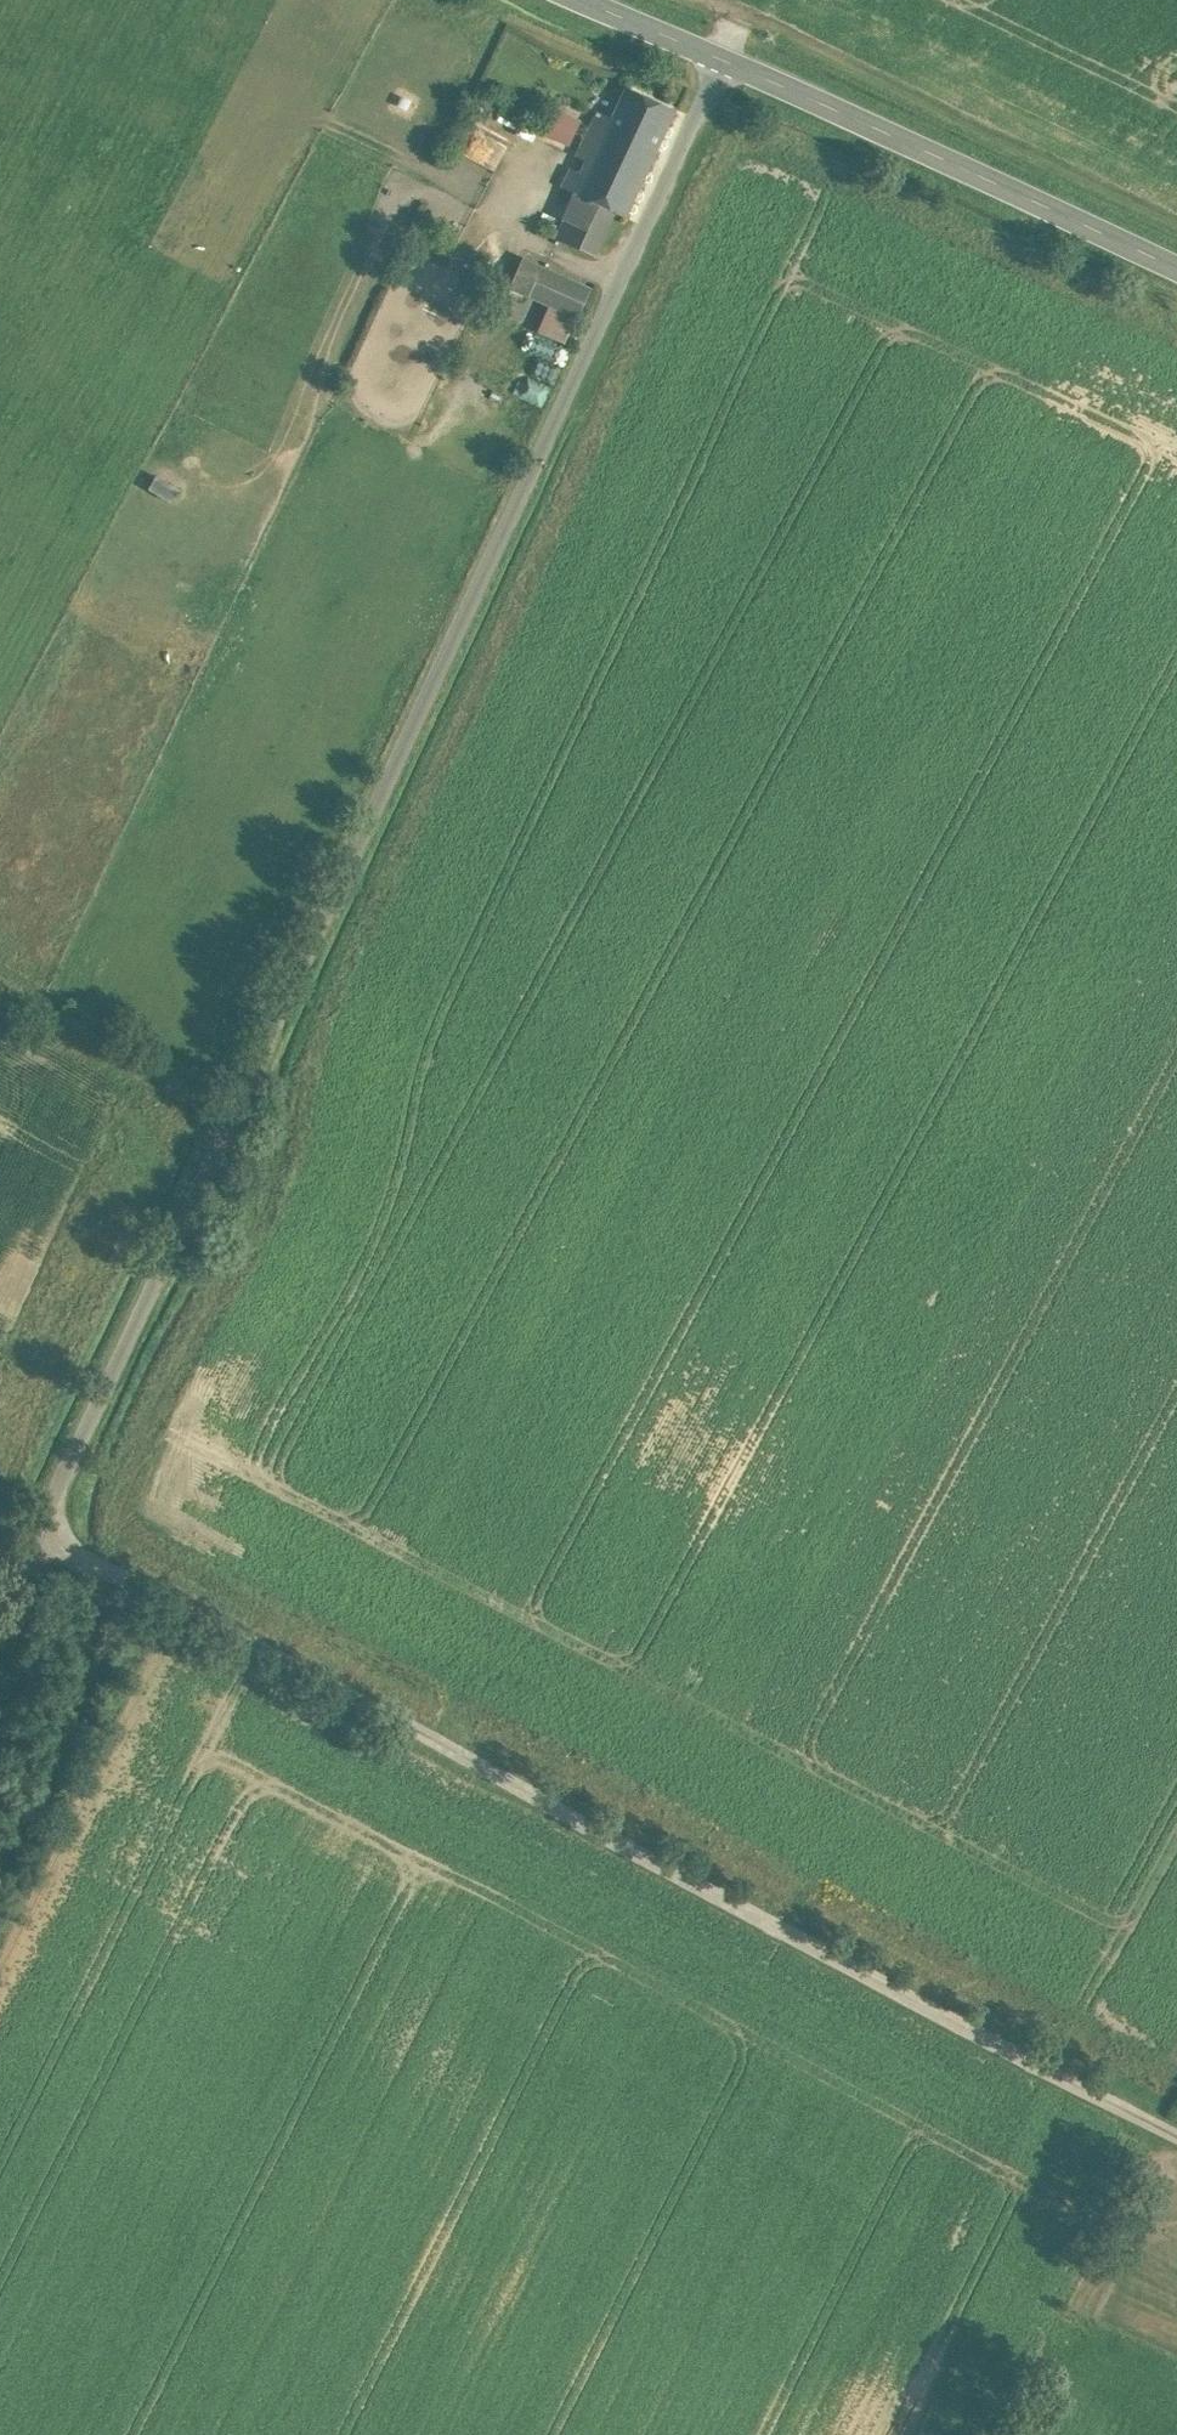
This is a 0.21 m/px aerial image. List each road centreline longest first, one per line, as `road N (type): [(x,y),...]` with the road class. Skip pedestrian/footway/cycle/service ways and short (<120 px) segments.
road 1 (track): [(0,1620),(613,295)]
road 2 (track): [(1176,2125),(44,1524)]
road 3 (secondary): [(1176,268),(715,57)]
road 4 (residential): [(613,295),(715,57)]
road 5 (secondary): [(715,57),(581,0)]

